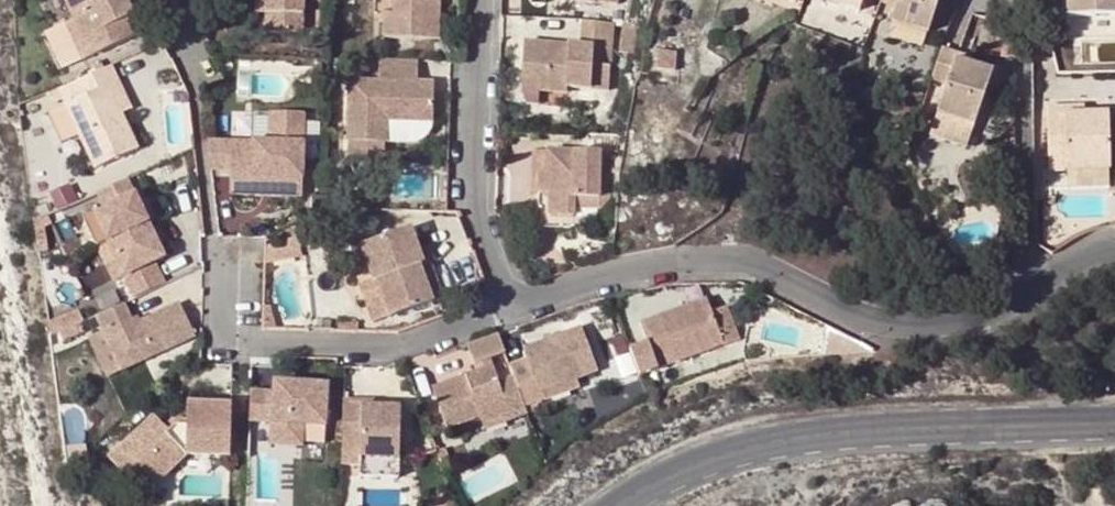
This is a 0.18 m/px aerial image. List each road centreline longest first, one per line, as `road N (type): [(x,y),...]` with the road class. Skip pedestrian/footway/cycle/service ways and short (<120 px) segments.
road 1 (residential): [(515,307),(688,259),(745,263),(891,327),(997,314),(1021,299)]
road 2 (secondary): [(622,505),(708,460),(860,431),(1114,420)]
road 3 (residential): [(210,236),(216,311),(221,324),(249,338),(399,346),(515,307)]
road 4 (residential): [(476,0),(471,175),(515,307)]
road 5 (residential): [(1025,0),(1021,299)]

